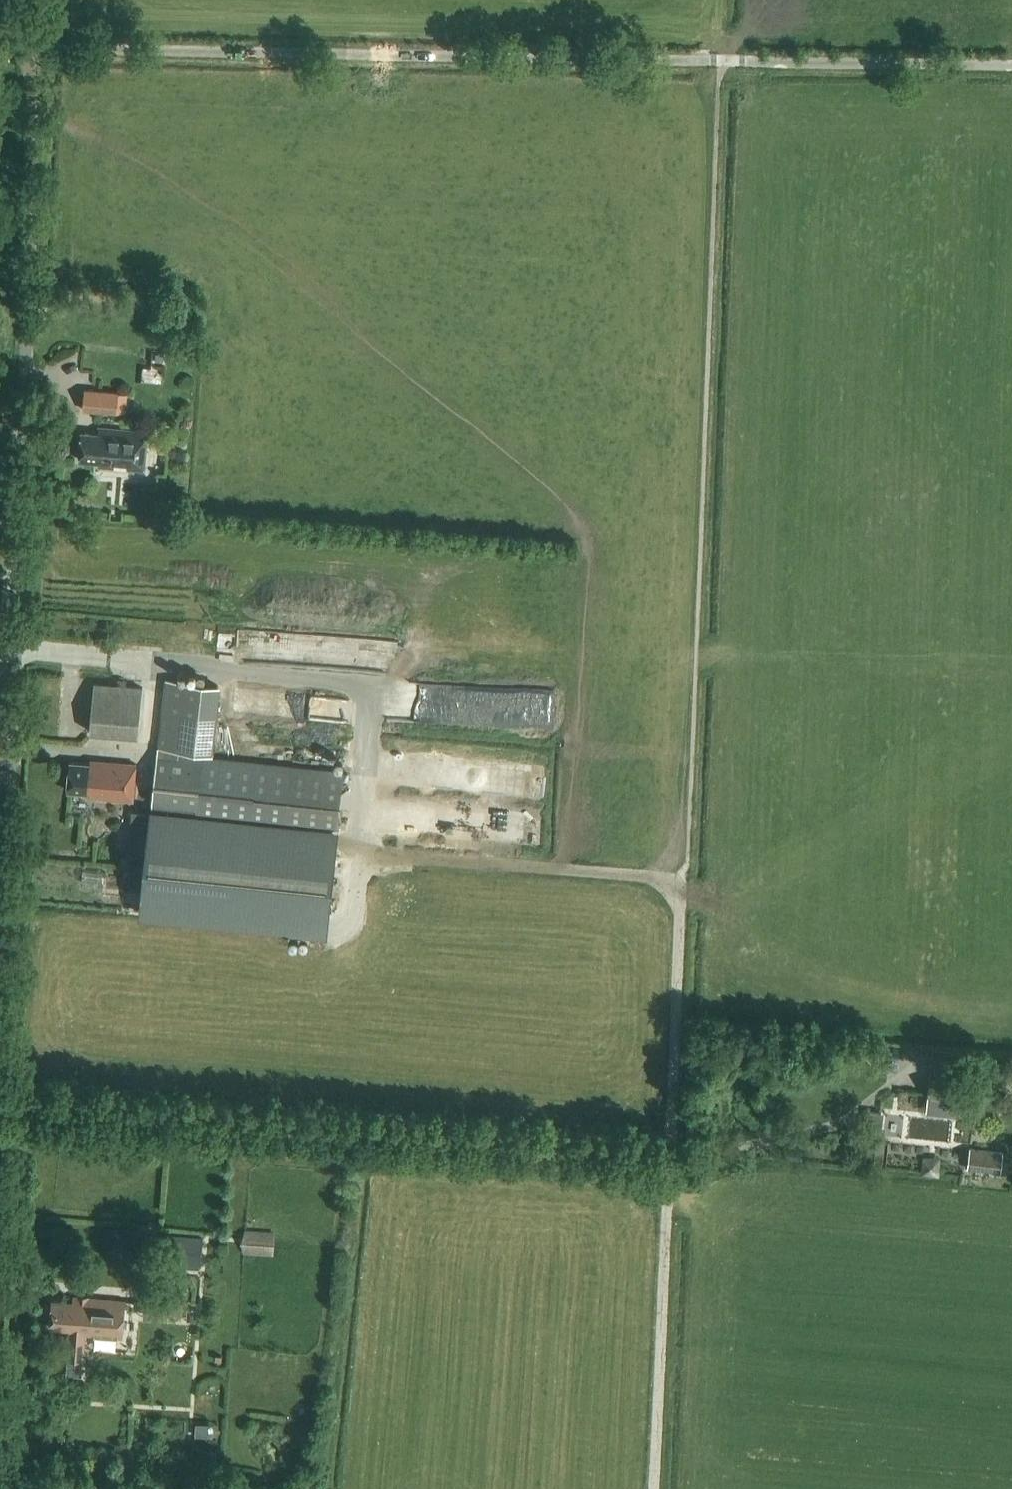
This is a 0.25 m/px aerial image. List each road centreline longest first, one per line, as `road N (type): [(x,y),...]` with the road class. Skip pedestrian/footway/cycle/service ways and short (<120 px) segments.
road 1 (unclassified): [(1011,66),(24,49)]
road 2 (track): [(14,649),(369,685),(358,858),(527,866),(680,886)]
road 3 (track): [(720,61),(690,838),(680,886)]
road 4 (unclassified): [(9,785),(34,119),(24,49)]
road 5 (unclassified): [(691,1152),(0,1099)]
road 6 (track): [(680,886),(653,1488)]
road 7 (unclassified): [(0,989),(9,785)]

